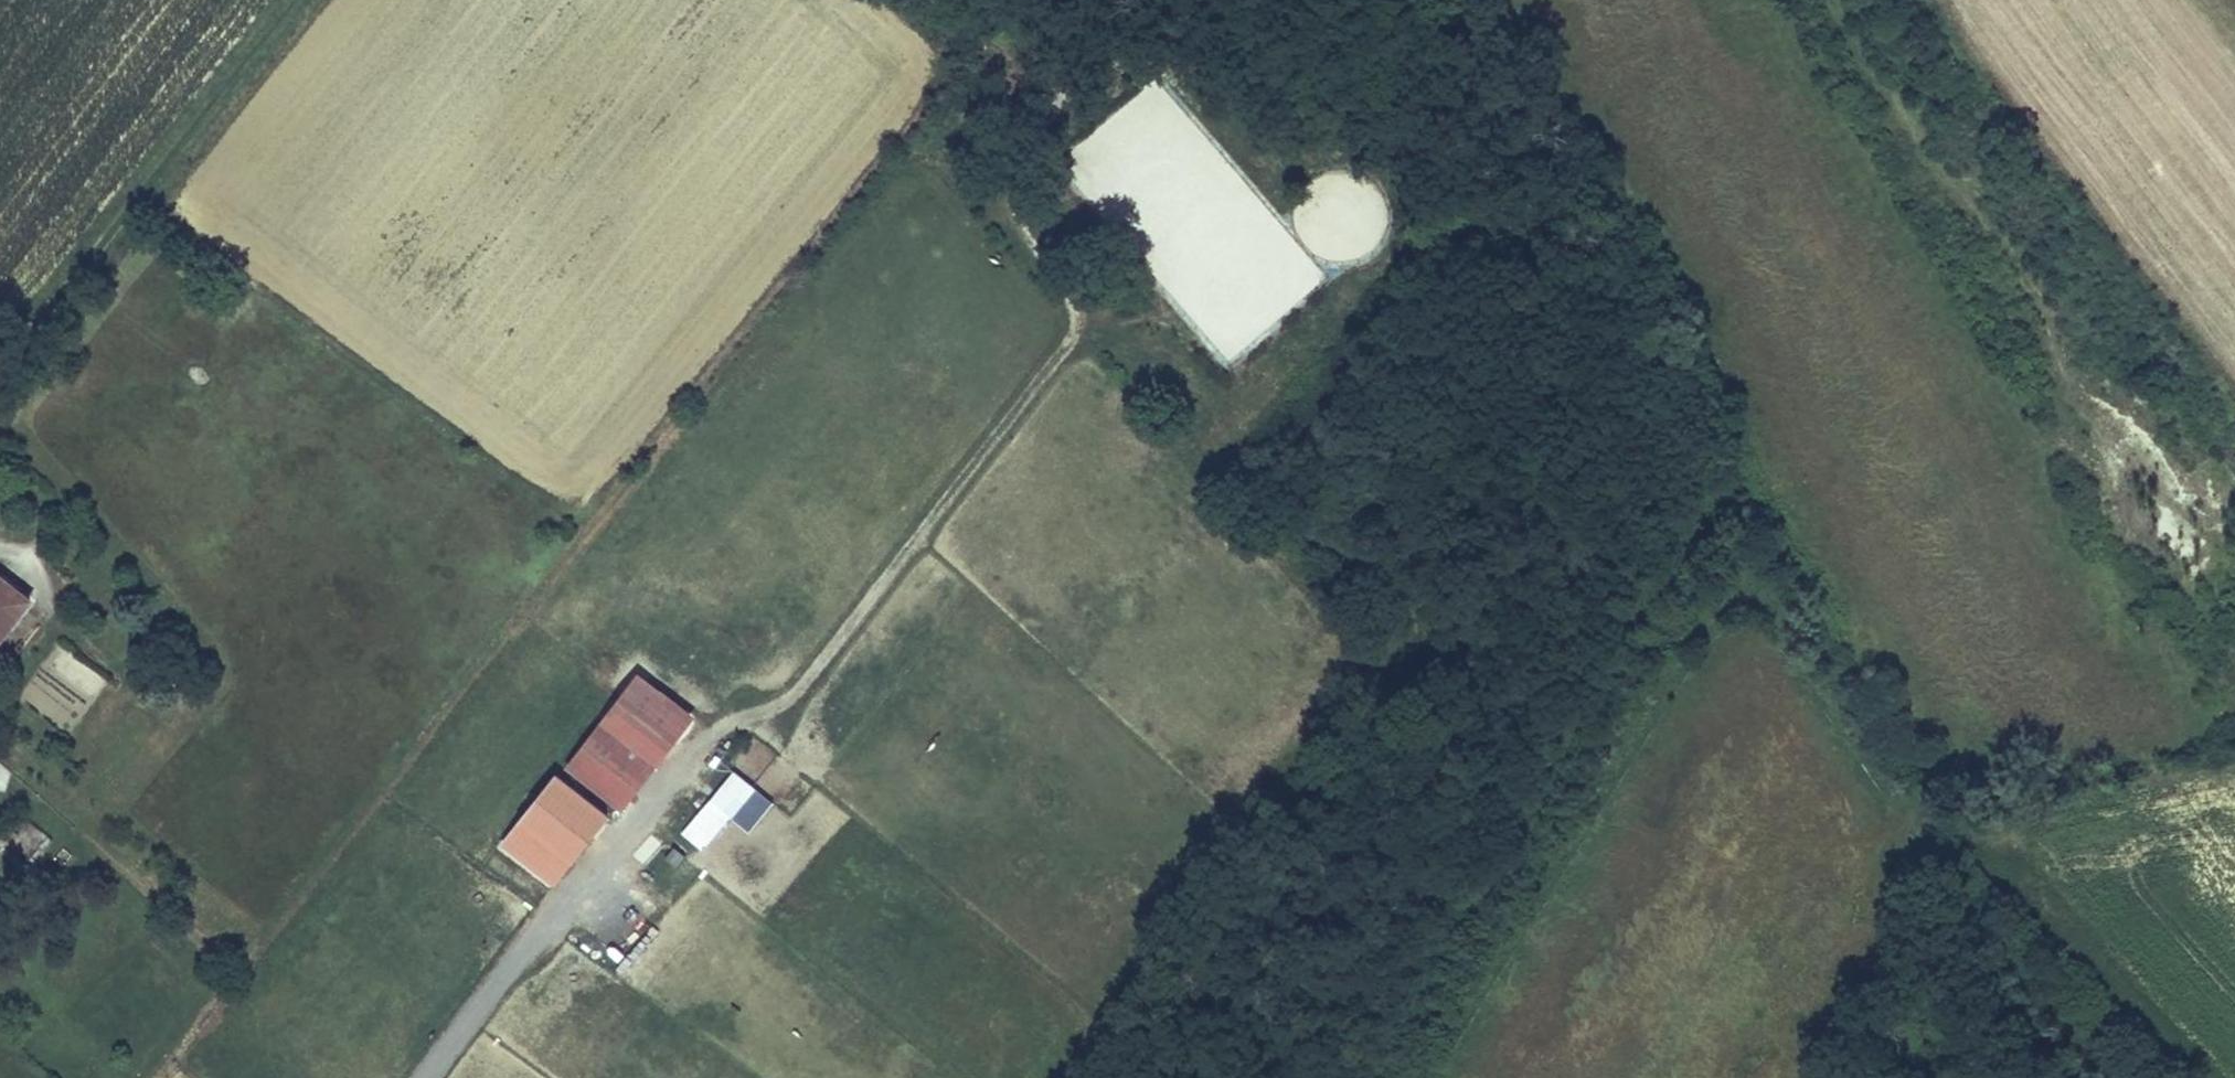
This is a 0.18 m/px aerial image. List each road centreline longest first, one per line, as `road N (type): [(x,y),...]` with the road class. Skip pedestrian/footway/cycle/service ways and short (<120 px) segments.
road 1 (track): [(1023,217),(1074,293),(1076,329),(1061,367),(785,709),(718,729),(644,813)]
road 2 (track): [(0,357),(302,0)]
road 3 (residential): [(644,813),(425,1077)]

